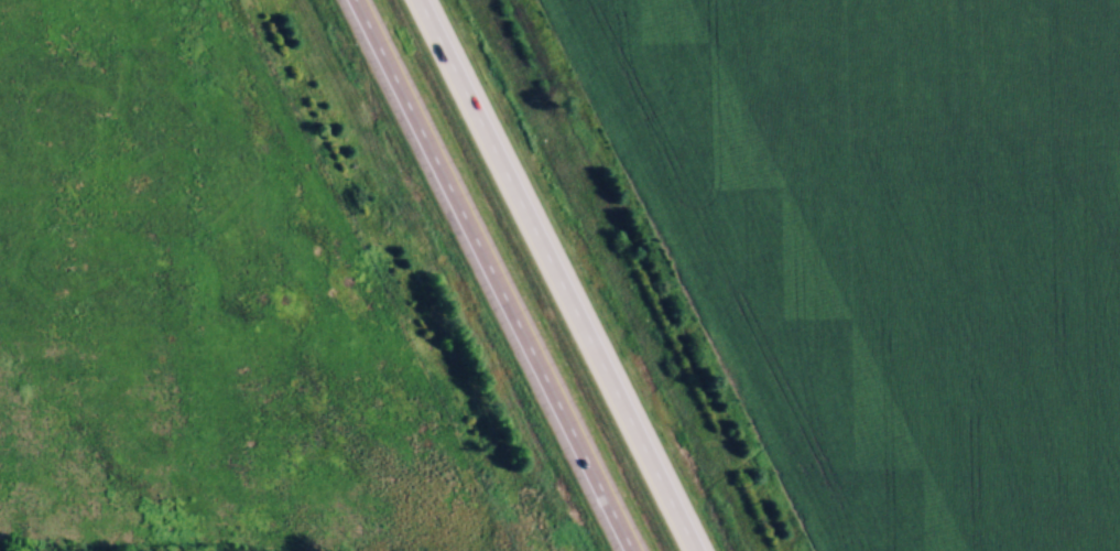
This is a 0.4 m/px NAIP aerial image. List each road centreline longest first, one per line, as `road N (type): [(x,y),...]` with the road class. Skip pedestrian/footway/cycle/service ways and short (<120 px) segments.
road 1 (motorway): [(349,0),(626,550)]
road 2 (motorway): [(695,550),(419,0)]

